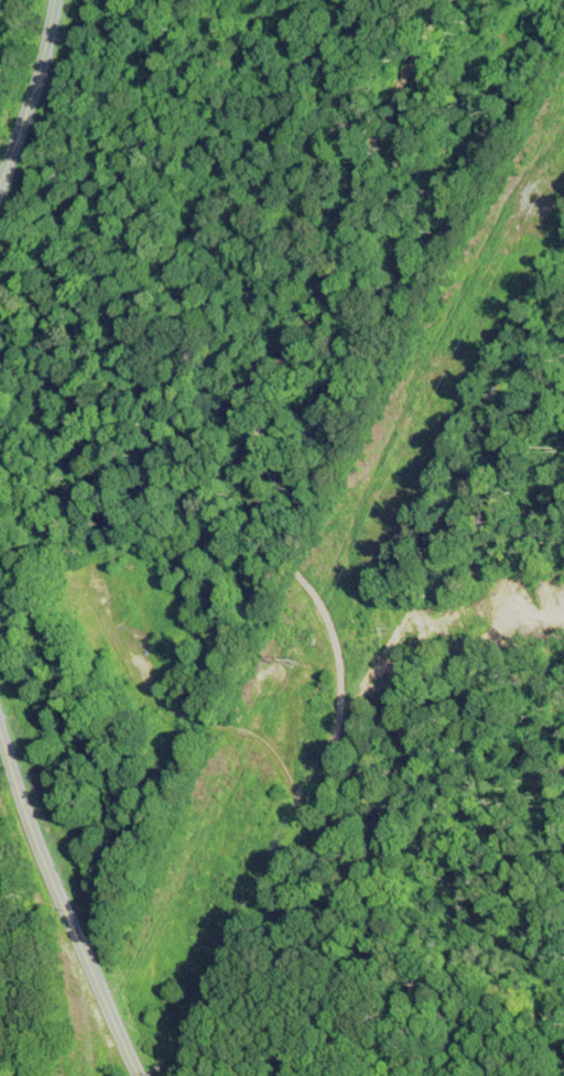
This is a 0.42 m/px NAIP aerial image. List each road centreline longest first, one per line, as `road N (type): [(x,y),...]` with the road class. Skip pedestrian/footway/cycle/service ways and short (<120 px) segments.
road 1 (track): [(431,1075),(362,877),(268,749),(122,642),(195,384),(357,0)]
road 2 (tertiary): [(141,1075),(45,855),(0,712)]
road 3 (tertiary): [(0,121),(17,55),(43,0)]

